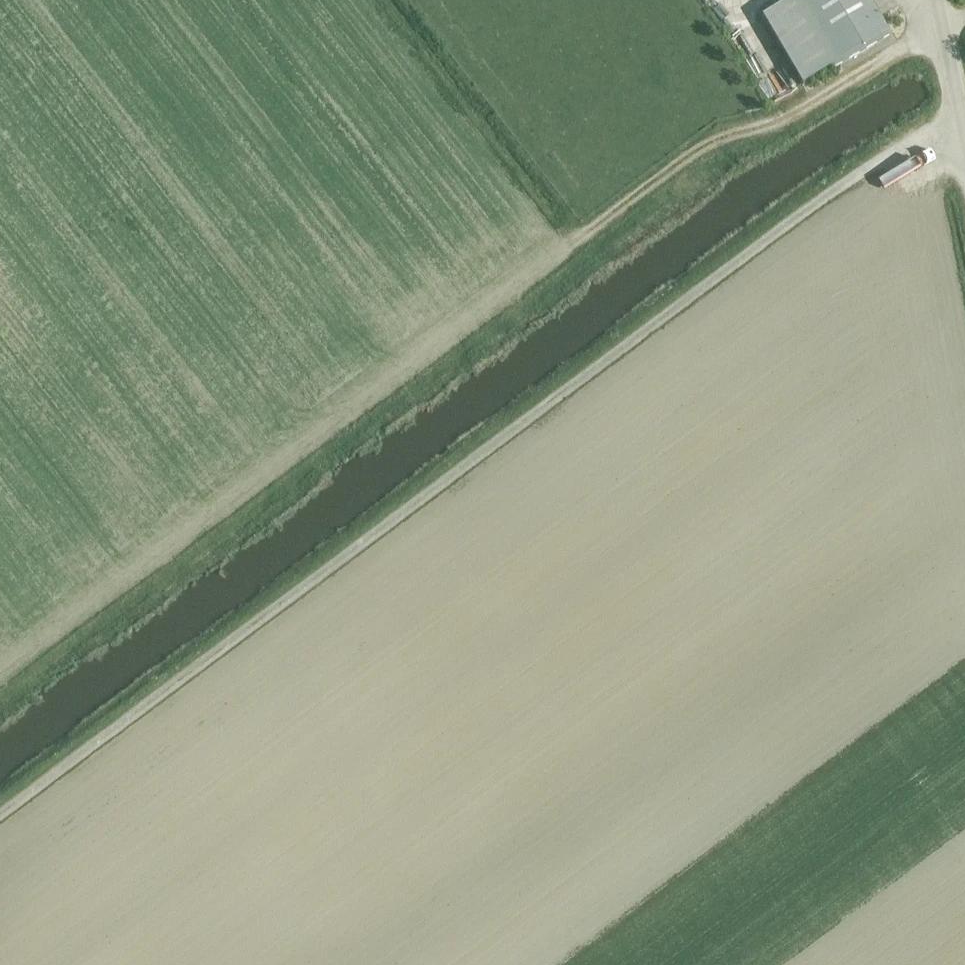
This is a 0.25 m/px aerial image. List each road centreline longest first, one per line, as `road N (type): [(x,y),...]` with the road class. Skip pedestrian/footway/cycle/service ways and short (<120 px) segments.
road 1 (track): [(962,111),(880,158),(0,815)]
road 2 (track): [(945,34),(798,117),(692,153),(551,255)]
road 3 (unclassified): [(964,128),(938,0)]

